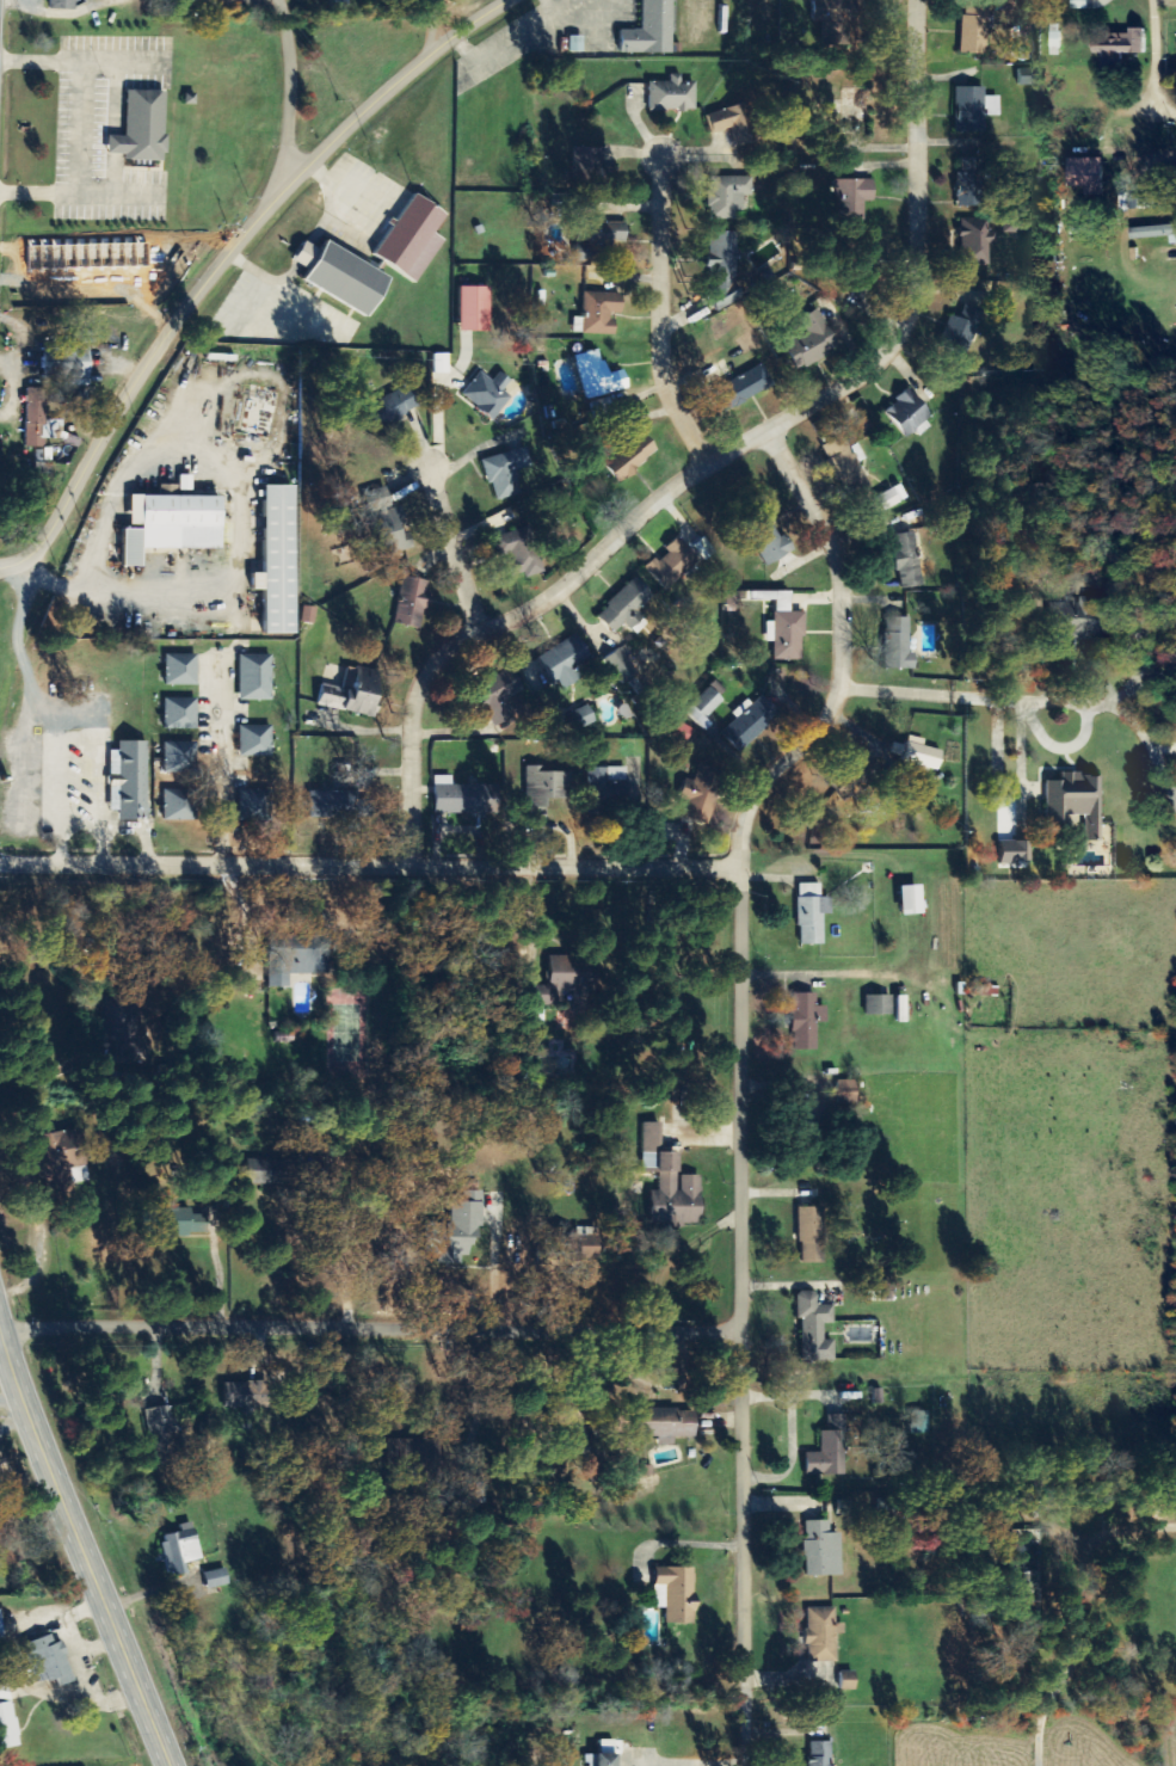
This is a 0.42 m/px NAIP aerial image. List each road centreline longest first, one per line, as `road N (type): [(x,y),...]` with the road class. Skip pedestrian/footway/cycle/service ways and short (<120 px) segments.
road 1 (residential): [(771,429),(844,573),(842,684),(829,719),(764,777),(741,822),(758,1336),(752,1765)]
road 2 (residential): [(414,864),(411,736),(425,665),(549,597),(708,462),(845,393),(905,343),(926,295),(930,0)]
road 3 (residential): [(0,862),(739,866)]
road 4 (residential): [(20,1341),(758,1336)]
road 5 (secondary): [(0,1284),(81,1536),(175,1765)]
road 6 (residential): [(0,564),(41,558),(129,411),(263,235)]
road 7 (residential): [(842,684),(1117,704),(1175,790)]
road 8 (residential): [(263,235),(456,47),(526,0)]
road 9 (residential): [(708,462),(665,374),(663,156)]
road 10 (residential): [(224,650),(223,866)]
road 11 (residential): [(287,210),(288,87),(274,0)]
road 12 (residential): [(480,634),(427,466)]

